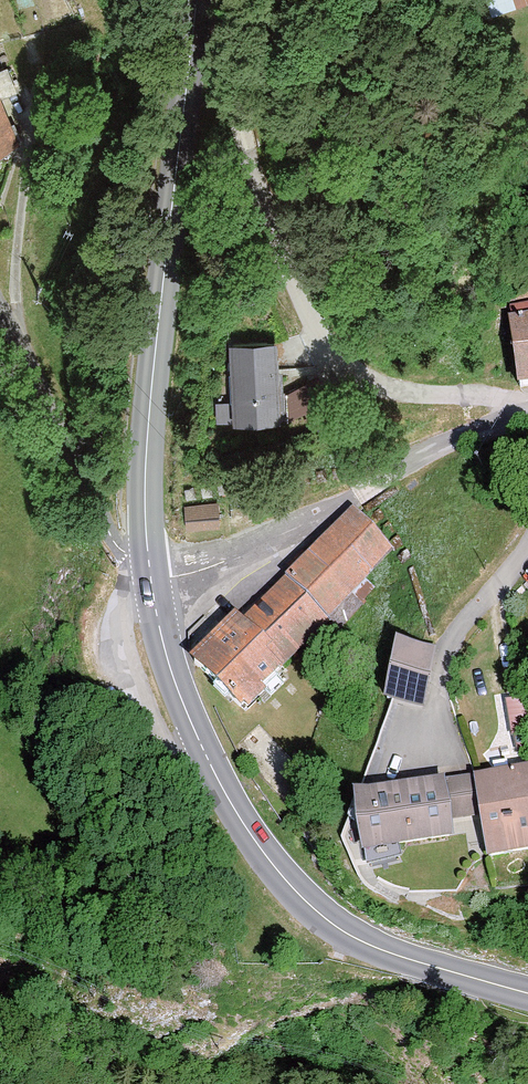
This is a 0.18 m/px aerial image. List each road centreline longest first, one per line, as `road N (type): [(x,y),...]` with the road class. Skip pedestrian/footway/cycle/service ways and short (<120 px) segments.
road 1 (secondary): [(527,993),(382,950),(334,926),(295,891),(211,767),(157,629),(149,578)]
road 2 (residential): [(527,404),(391,390),(339,360),(316,324),(248,150),(220,27),(199,1)]
road 3 (secondary): [(149,578),(146,441),(199,1)]
road 4 (residential): [(527,411),(370,483),(258,545),(149,578)]
road 5 (unclassified): [(149,578),(108,532),(0,309)]

